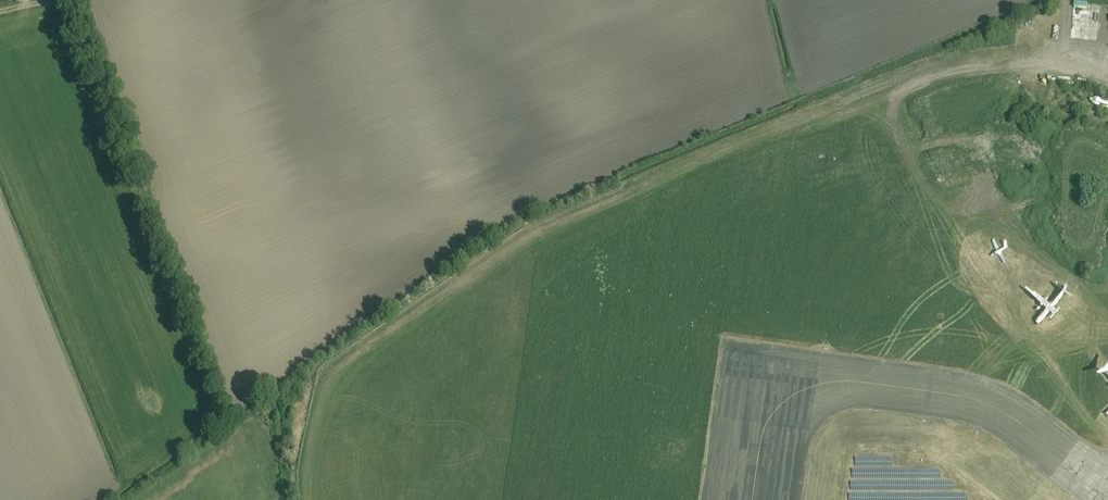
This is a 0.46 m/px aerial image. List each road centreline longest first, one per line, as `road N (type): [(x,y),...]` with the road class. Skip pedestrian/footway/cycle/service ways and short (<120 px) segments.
road 1 (track): [(67,0),(141,184)]

